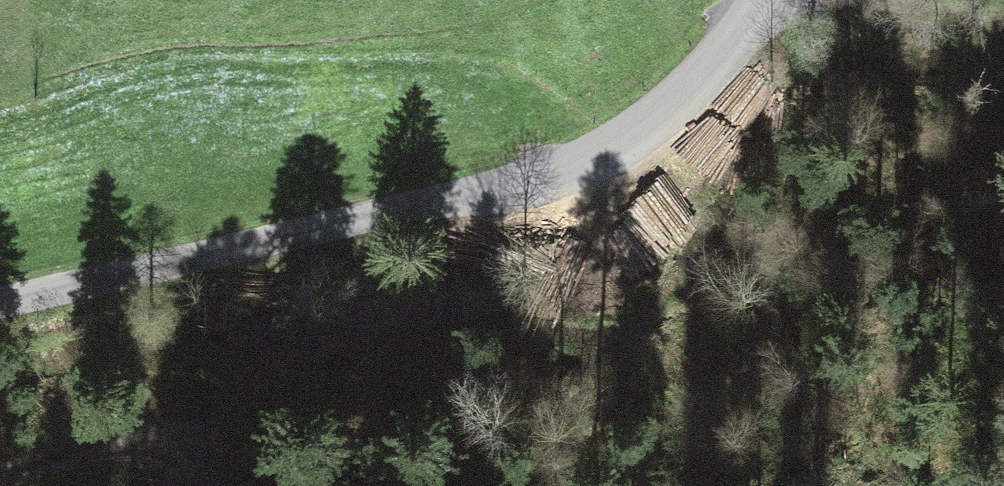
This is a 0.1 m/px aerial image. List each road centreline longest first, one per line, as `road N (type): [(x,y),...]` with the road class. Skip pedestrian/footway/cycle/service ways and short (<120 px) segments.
road 1 (track): [(0,304),(596,162),(767,14),(772,0)]
road 2 (track): [(196,485),(190,457),(159,438),(100,444),(0,476)]
road 3 (track): [(864,17),(1003,21)]

